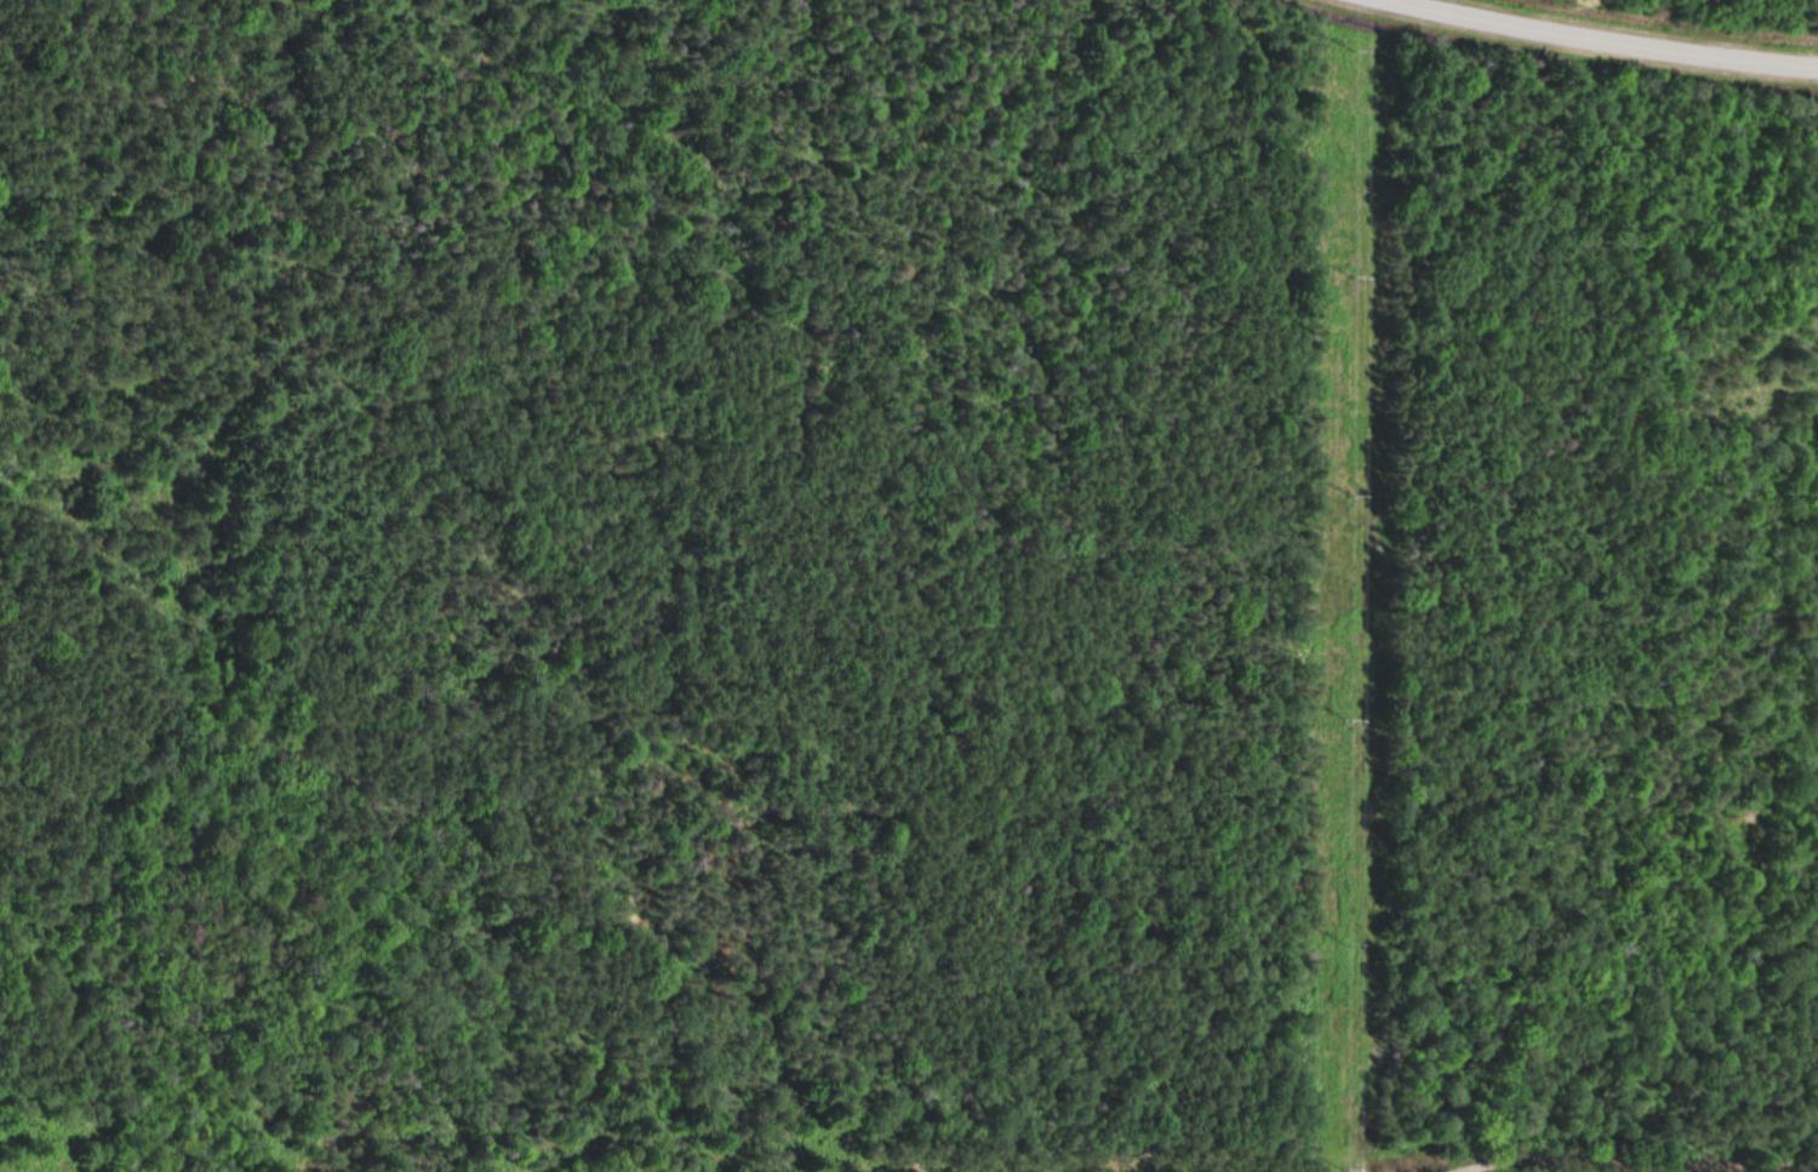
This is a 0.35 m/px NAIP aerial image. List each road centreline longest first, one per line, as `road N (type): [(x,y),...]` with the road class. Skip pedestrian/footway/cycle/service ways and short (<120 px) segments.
road 1 (residential): [(1386,0),(1652,50),(1817,69)]

